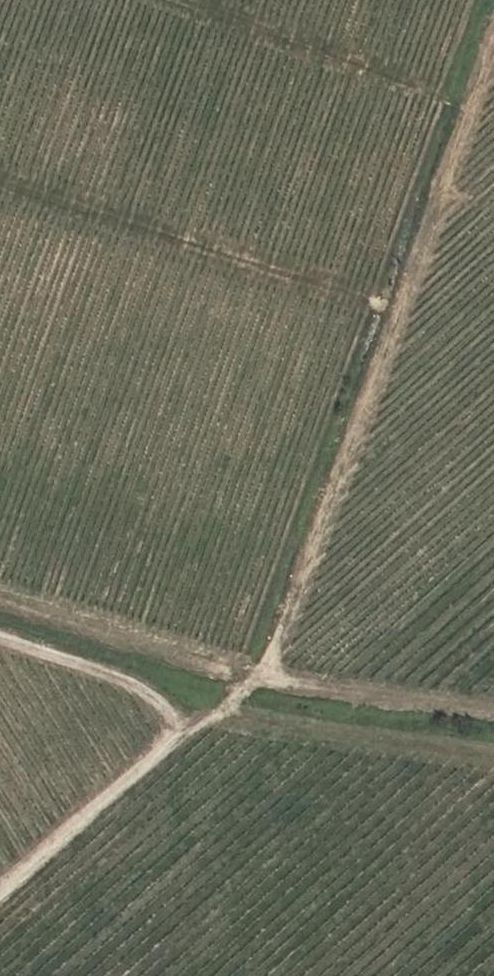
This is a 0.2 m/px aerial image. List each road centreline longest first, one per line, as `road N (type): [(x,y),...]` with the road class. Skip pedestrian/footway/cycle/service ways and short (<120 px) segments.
road 1 (track): [(477,101),(266,670)]
road 2 (track): [(0,635),(120,674),(190,726),(0,889)]
road 3 (track): [(0,185),(401,305)]
road 4 (track): [(193,0),(477,101),(493,50)]
road 5 (track): [(493,704),(266,670),(190,726)]
road 6 (track): [(220,705),(493,749)]

